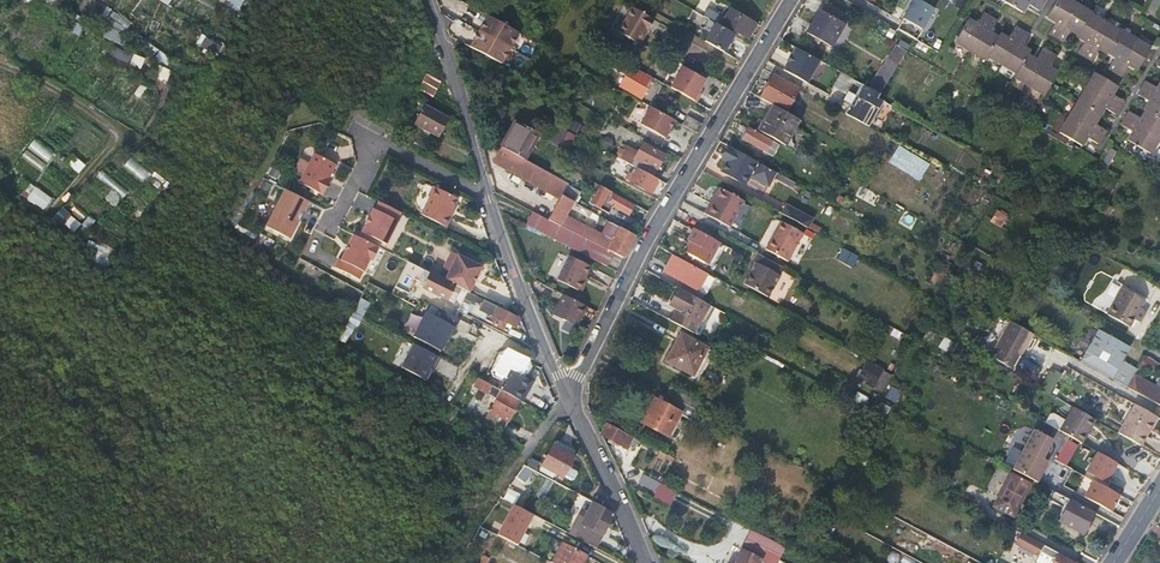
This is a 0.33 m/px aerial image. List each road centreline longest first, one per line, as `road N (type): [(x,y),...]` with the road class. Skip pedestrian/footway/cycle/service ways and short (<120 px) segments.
road 1 (unclassified): [(790,0),(569,396)]
road 2 (residential): [(485,194),(379,143),(319,247)]
road 3 (residential): [(485,194),(569,396)]
road 4 (residential): [(430,0),(485,194)]
road 5 (residential): [(569,396),(640,562)]

